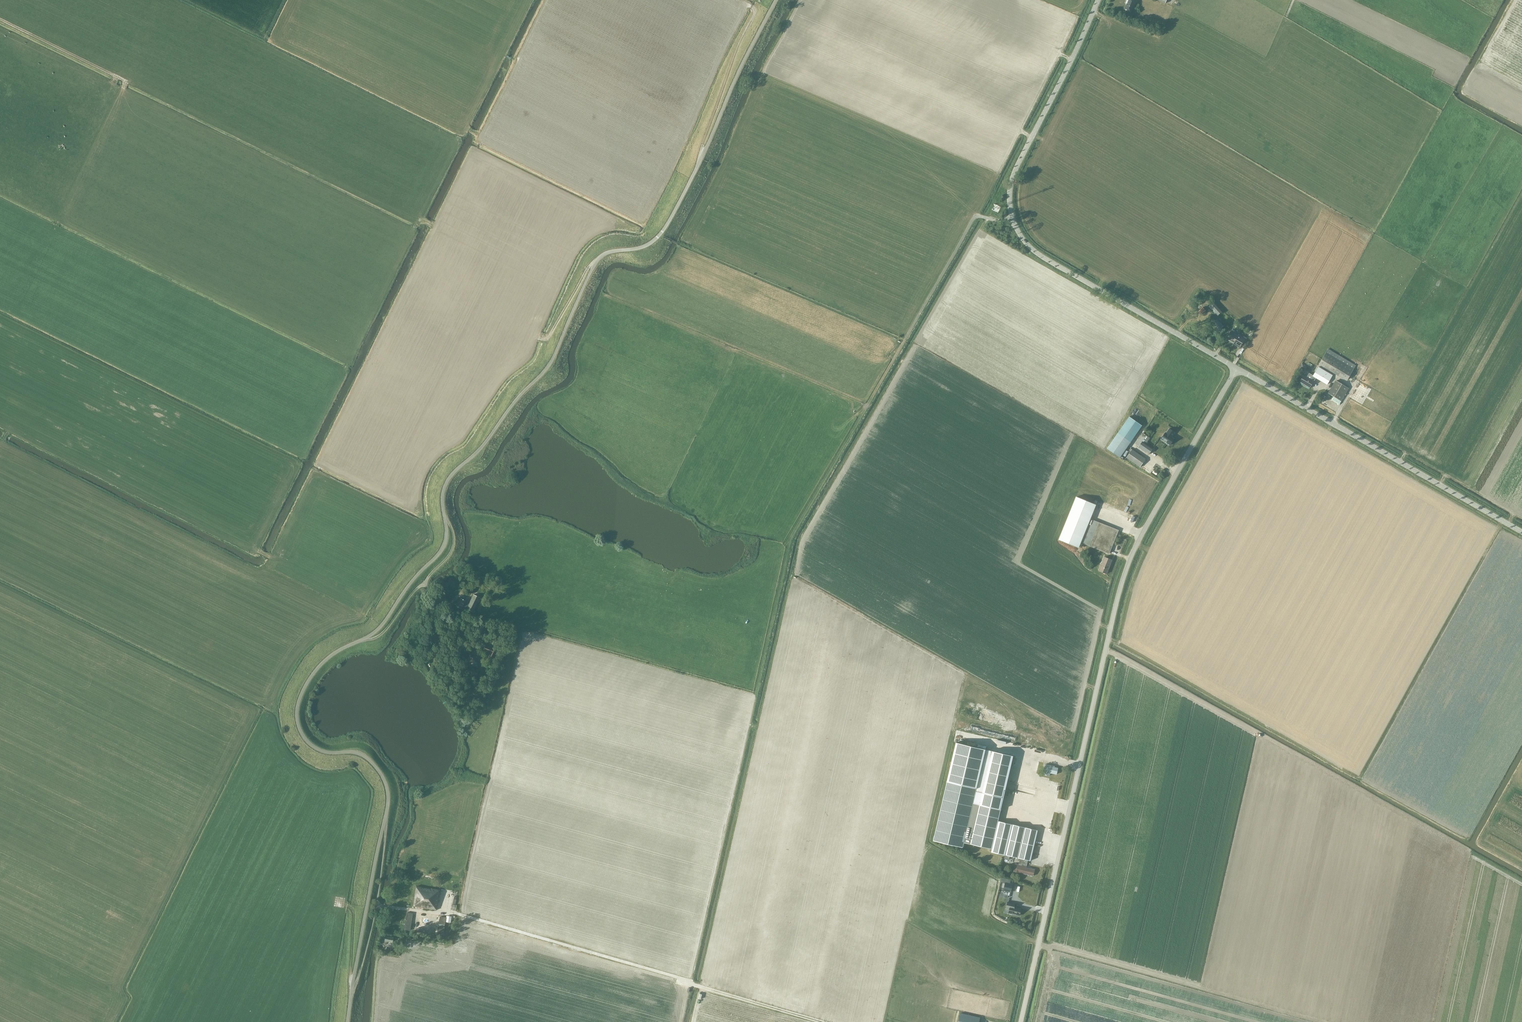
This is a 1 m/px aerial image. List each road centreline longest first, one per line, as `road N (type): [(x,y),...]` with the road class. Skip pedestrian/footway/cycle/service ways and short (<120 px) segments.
road 1 (tertiary): [(1020,1021),(1119,590),(1235,369)]
road 2 (unclassified): [(775,0),(665,227),(645,246),(597,260),(551,363),(449,479),(445,519)]
road 3 (unclassified): [(347,1021),(387,789),(365,756),(309,743),(298,707),(319,667),(375,632),(441,551),(445,519)]
road 4 (track): [(384,821),(380,906),(489,924),(820,1021)]
road 5 (tertiary): [(1235,369),(1045,258),(1011,217),(1017,166),(1098,0)]
road 6 (track): [(1521,879),(1106,651)]
road 7 (unclassified): [(1521,532),(1235,369)]
road 8 (track): [(741,2),(756,12),(699,162)]

